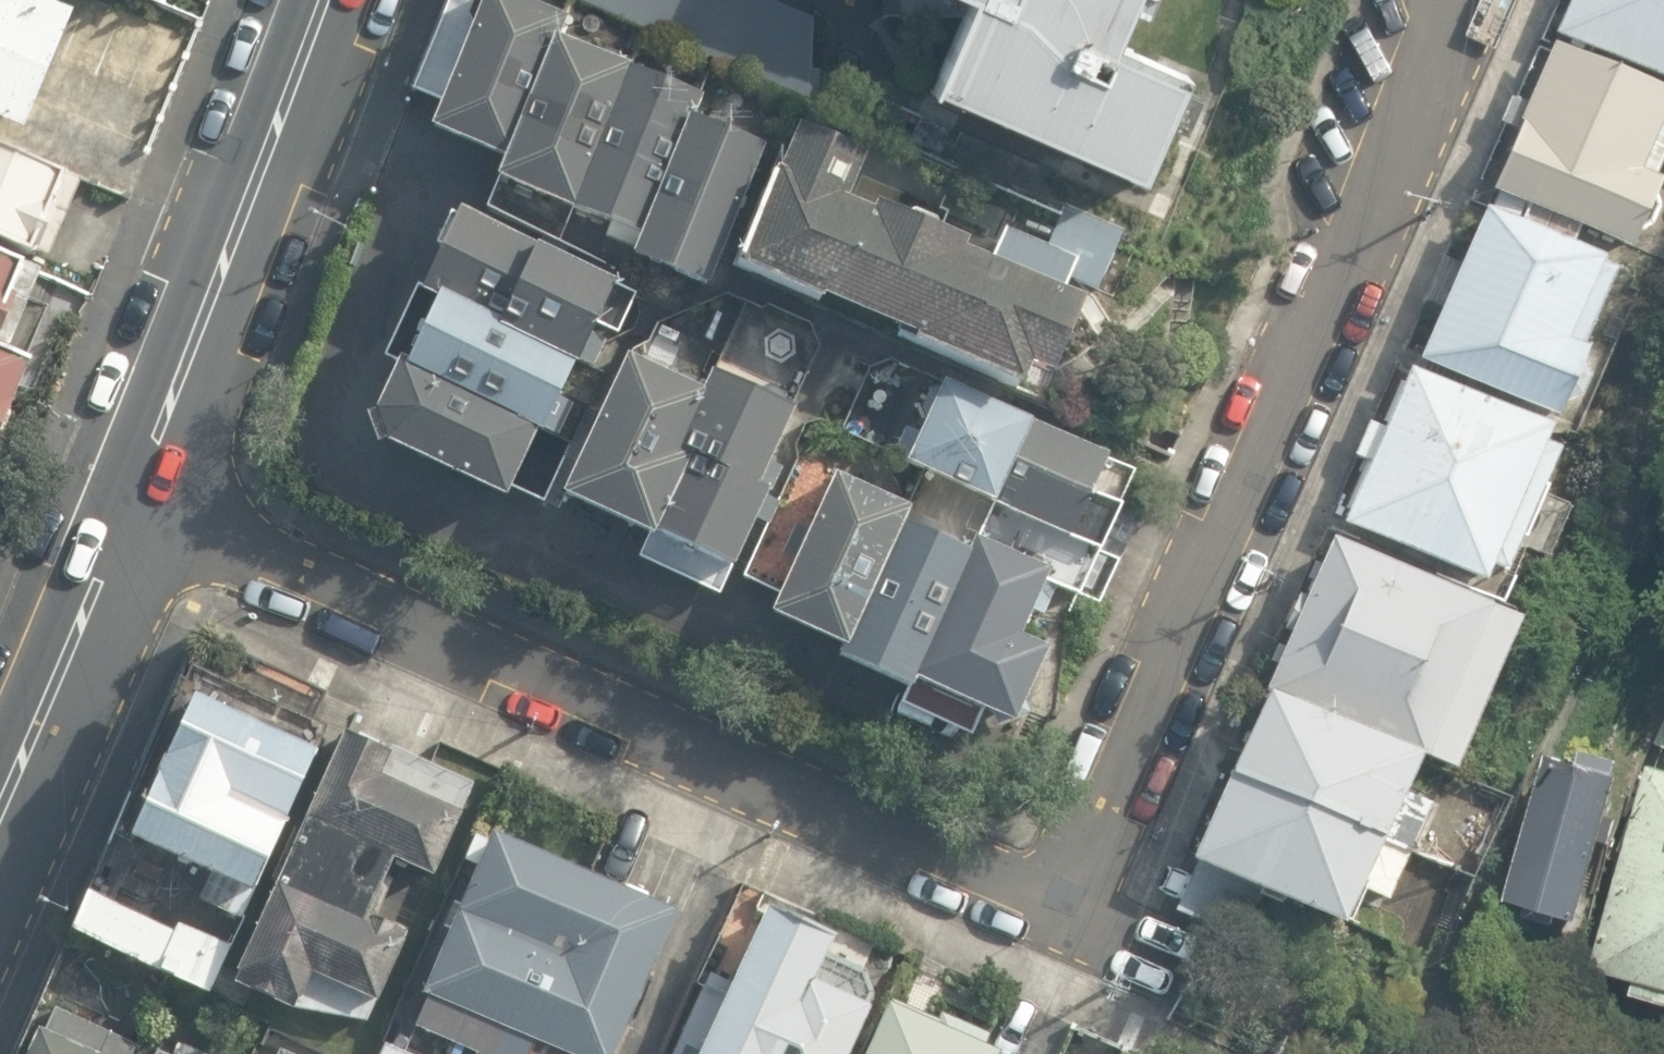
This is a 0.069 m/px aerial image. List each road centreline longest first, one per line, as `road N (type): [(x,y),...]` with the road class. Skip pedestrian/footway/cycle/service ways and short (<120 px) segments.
road 1 (residential): [(138,495),(966,861),(1004,872),(1064,872),(1090,851),(1110,816),(1463,0)]
road 2 (motorway): [(381,0),(430,1053)]
road 3 (secondary): [(138,495),(320,0)]
road 4 (secondary): [(0,813),(138,495)]

